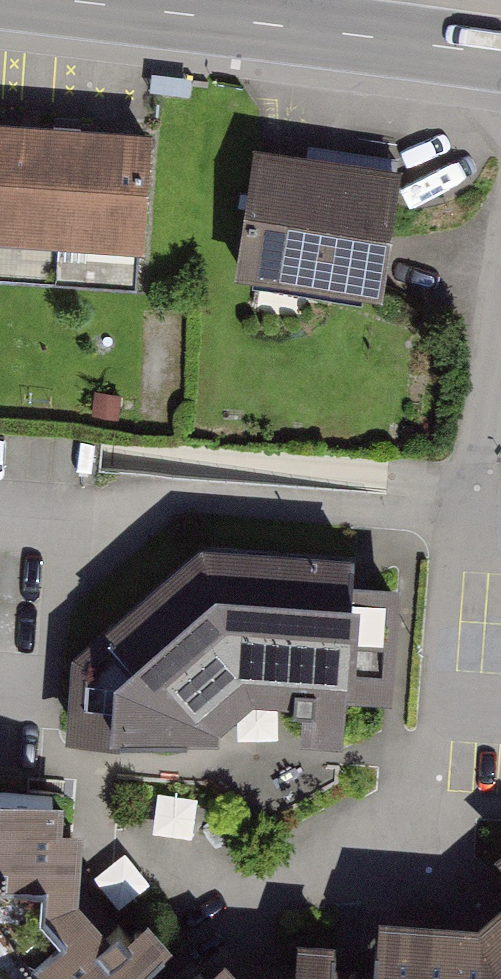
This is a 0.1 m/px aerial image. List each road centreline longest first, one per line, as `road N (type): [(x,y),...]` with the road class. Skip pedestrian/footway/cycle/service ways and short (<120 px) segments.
road 1 (secondary): [(314,30),(52,0)]
road 2 (residential): [(500,311),(473,480),(449,515)]
road 3 (secondary): [(500,56),(314,30)]

